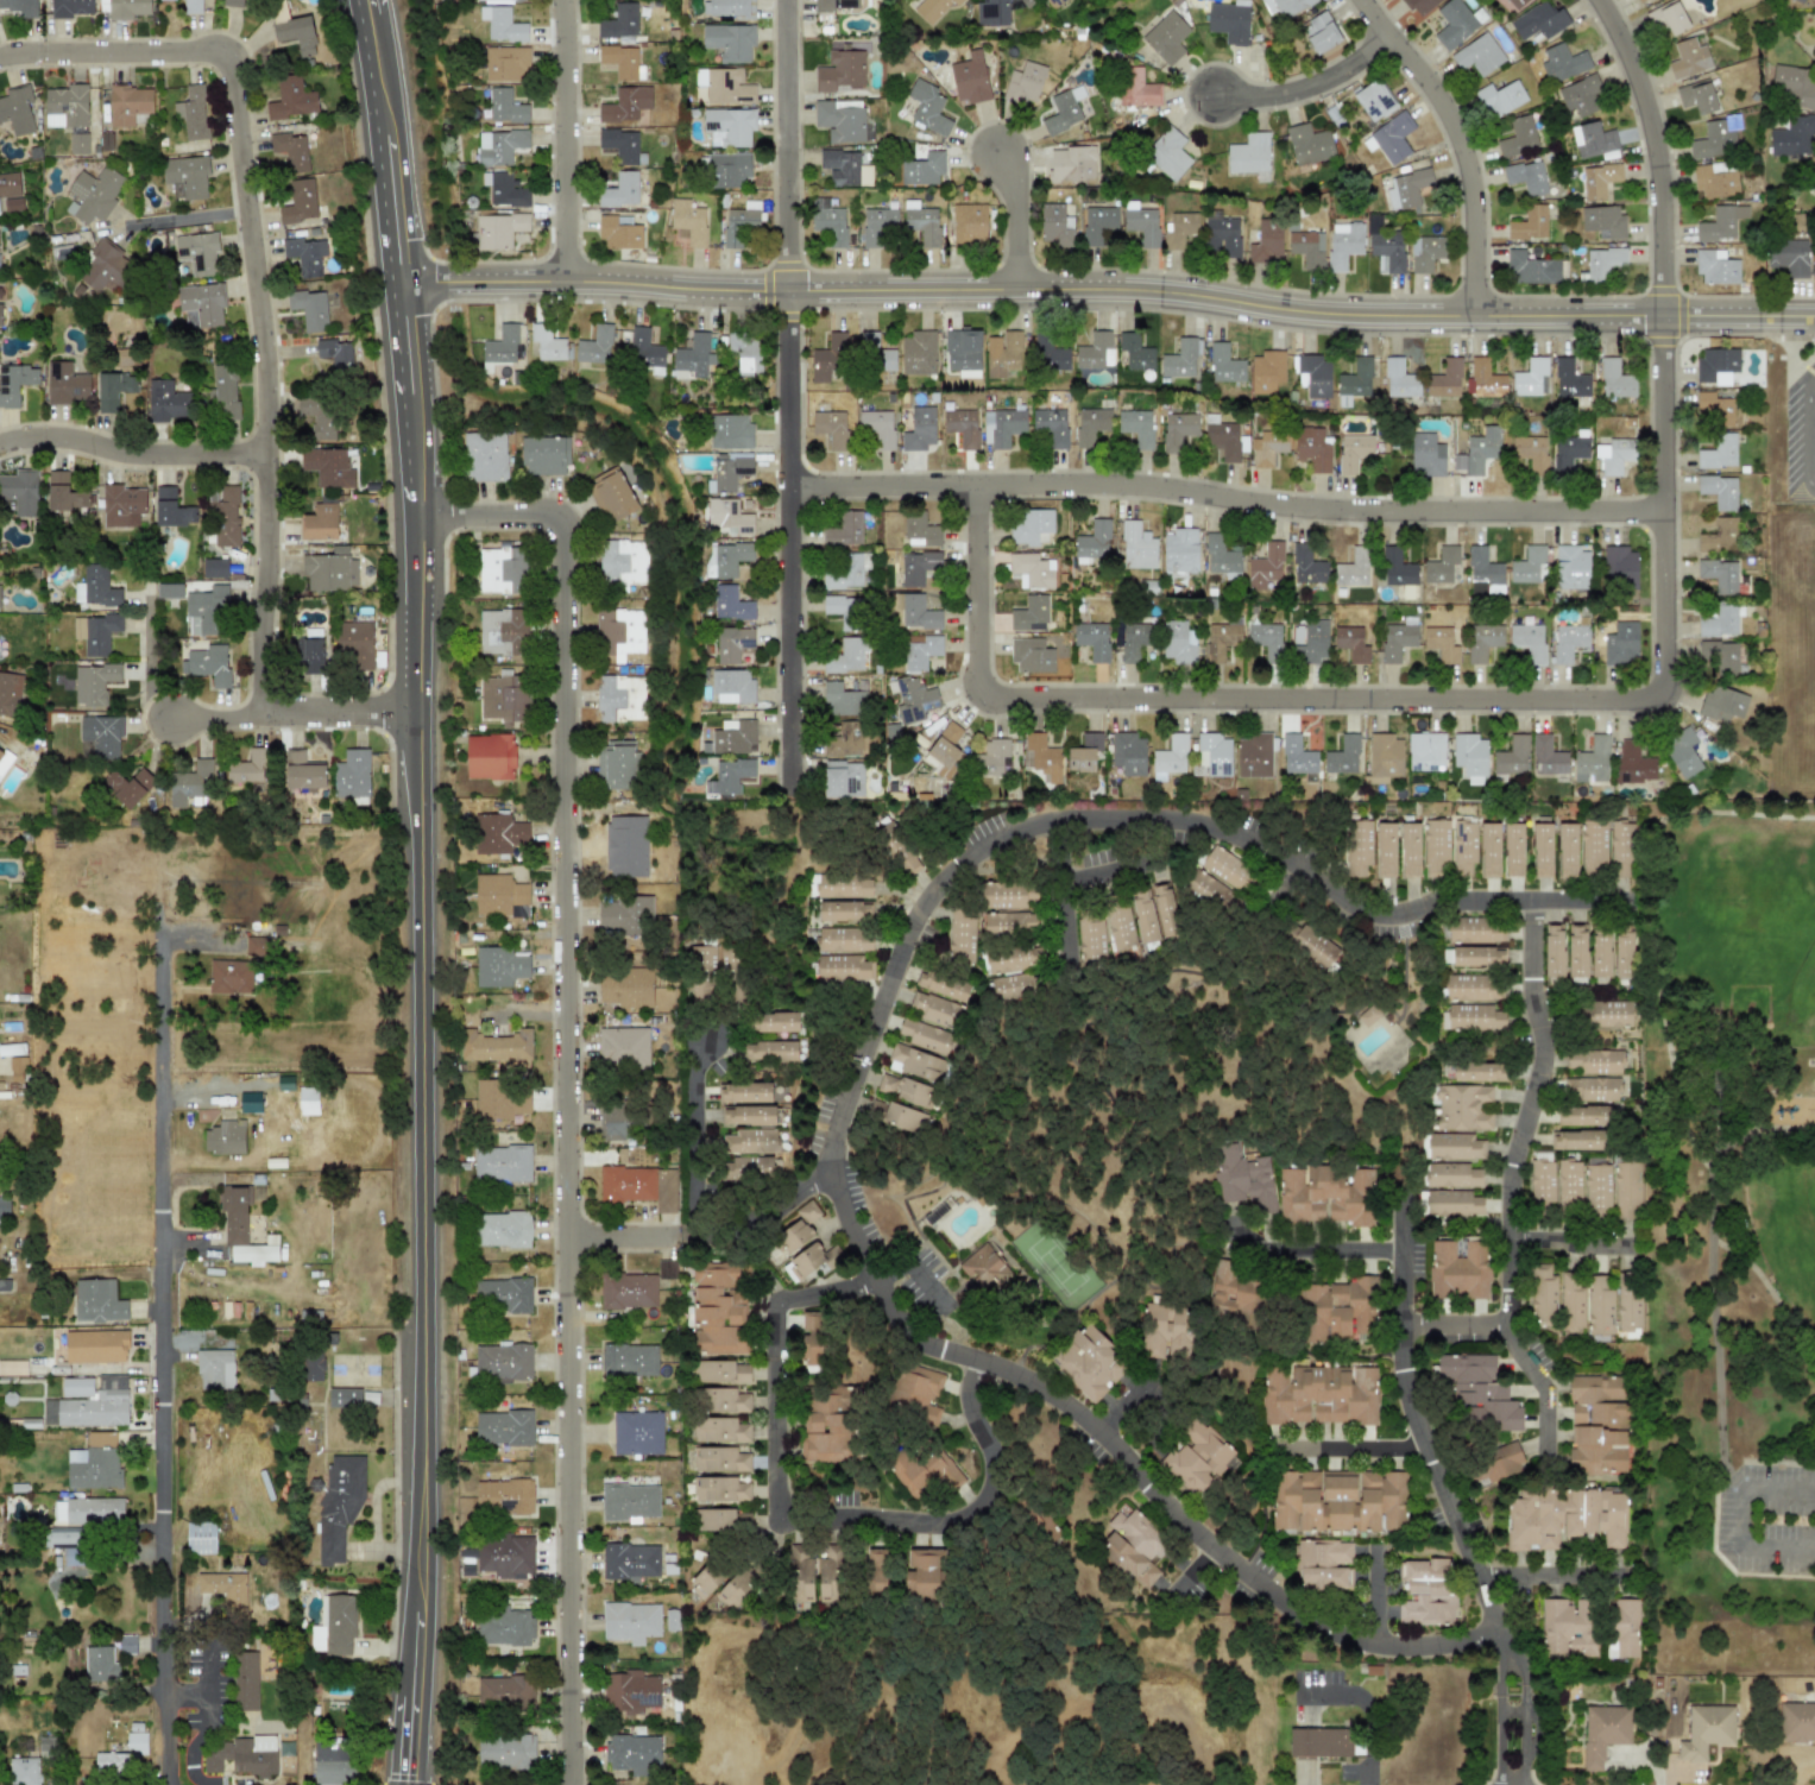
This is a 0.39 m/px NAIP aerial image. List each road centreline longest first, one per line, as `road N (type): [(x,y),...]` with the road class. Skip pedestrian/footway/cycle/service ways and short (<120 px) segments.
road 1 (tertiary): [(408,1784),(420,1425),(411,511),(390,172),(366,0)]
road 2 (residential): [(982,497),(978,698),(1669,699),(1662,197),(1645,100),(1601,0)]
road 3 (tertiary): [(397,277),(742,290),(1132,289),(1361,315),(1814,314)]
road 4 (residential): [(569,1784),(572,629)]
road 5 (residential): [(171,1784),(166,847)]
road 6 (residential): [(0,55),(223,50),(271,452),(266,717)]
road 7 (residential): [(794,499),(1118,496),(1378,517),(1668,511)]
road 8 (residential): [(798,808),(786,0)]
road 9 (residential): [(1475,315),(1474,202),(1456,132),(1363,0)]
road 10 (residential): [(565,279),(568,0)]
road 11 (residential): [(271,452),(124,456),(90,442),(0,443)]
road 12 (residential): [(411,511),(562,516),(572,629)]
road 13 (residential): [(414,713),(172,719)]
road 14 (residential): [(1215,94),(1306,86),(1388,36)]
road 15 (residential): [(1017,289),(1015,195),(997,151)]
road 16 (residential): [(242,212),(111,228)]

